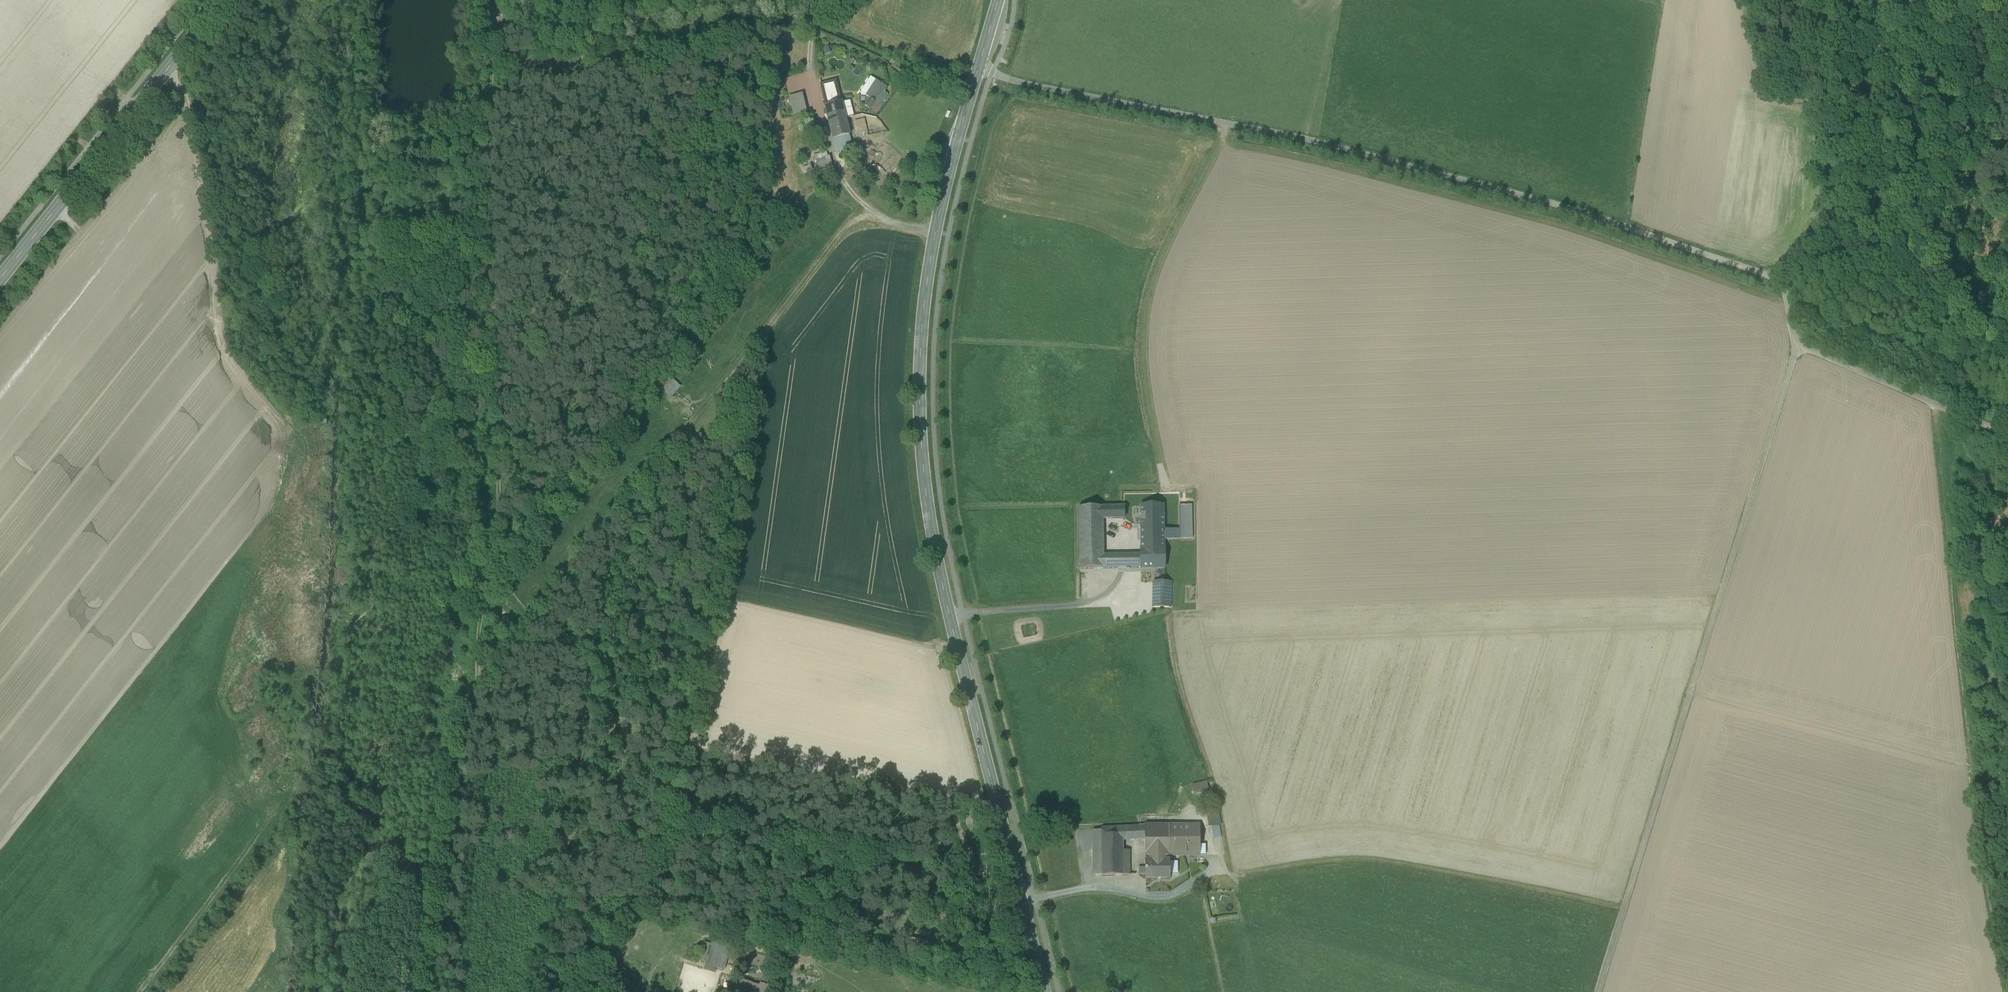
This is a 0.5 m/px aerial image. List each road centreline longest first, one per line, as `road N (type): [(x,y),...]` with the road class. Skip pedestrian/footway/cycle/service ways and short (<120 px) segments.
road 1 (track): [(425,991),(477,692),(498,524),(488,0)]
road 2 (secondary): [(978,68),(935,234),(922,325),(920,424),(949,616),(1044,991)]
road 3 (unclassified): [(1799,343),(1782,281),(1578,211),(1314,141),(978,68)]
road 4 (unclassified): [(1799,343),(1598,991)]
road 5 (track): [(880,218),(860,219),(838,238),(571,564),(477,692)]
road 6 (track): [(1934,404),(1992,904),(2007,973)]
road 7 (track): [(1754,488),(1193,491)]
road 8 (track): [(562,991),(692,499)]
road 9 (track): [(1624,908),(1375,859),(1234,877)]
road 10 (track): [(1000,817),(625,744)]
road 11 (primary): [(0,279),(223,0)]
road 12 (track): [(1223,124),(1145,315),(1157,458)]
road 13 (track): [(140,991),(302,788)]
road 14 (track): [(492,21),(569,46),(717,0)]
road 15 (unclassified): [(2007,435),(1799,343)]

